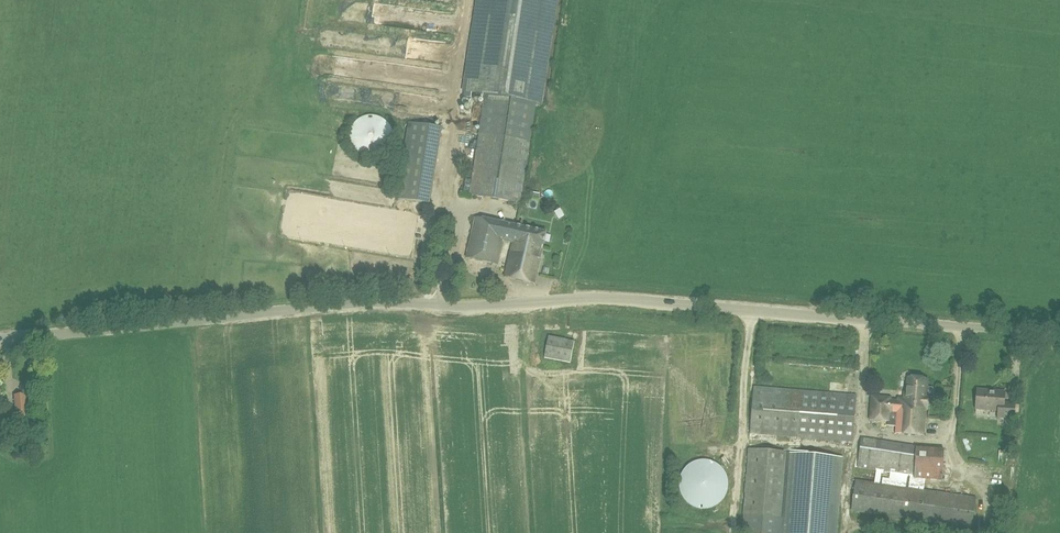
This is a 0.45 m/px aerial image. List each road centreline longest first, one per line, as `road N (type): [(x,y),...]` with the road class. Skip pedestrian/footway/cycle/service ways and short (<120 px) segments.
road 1 (tertiary): [(0,338),(339,304),(566,299),(1059,333)]

